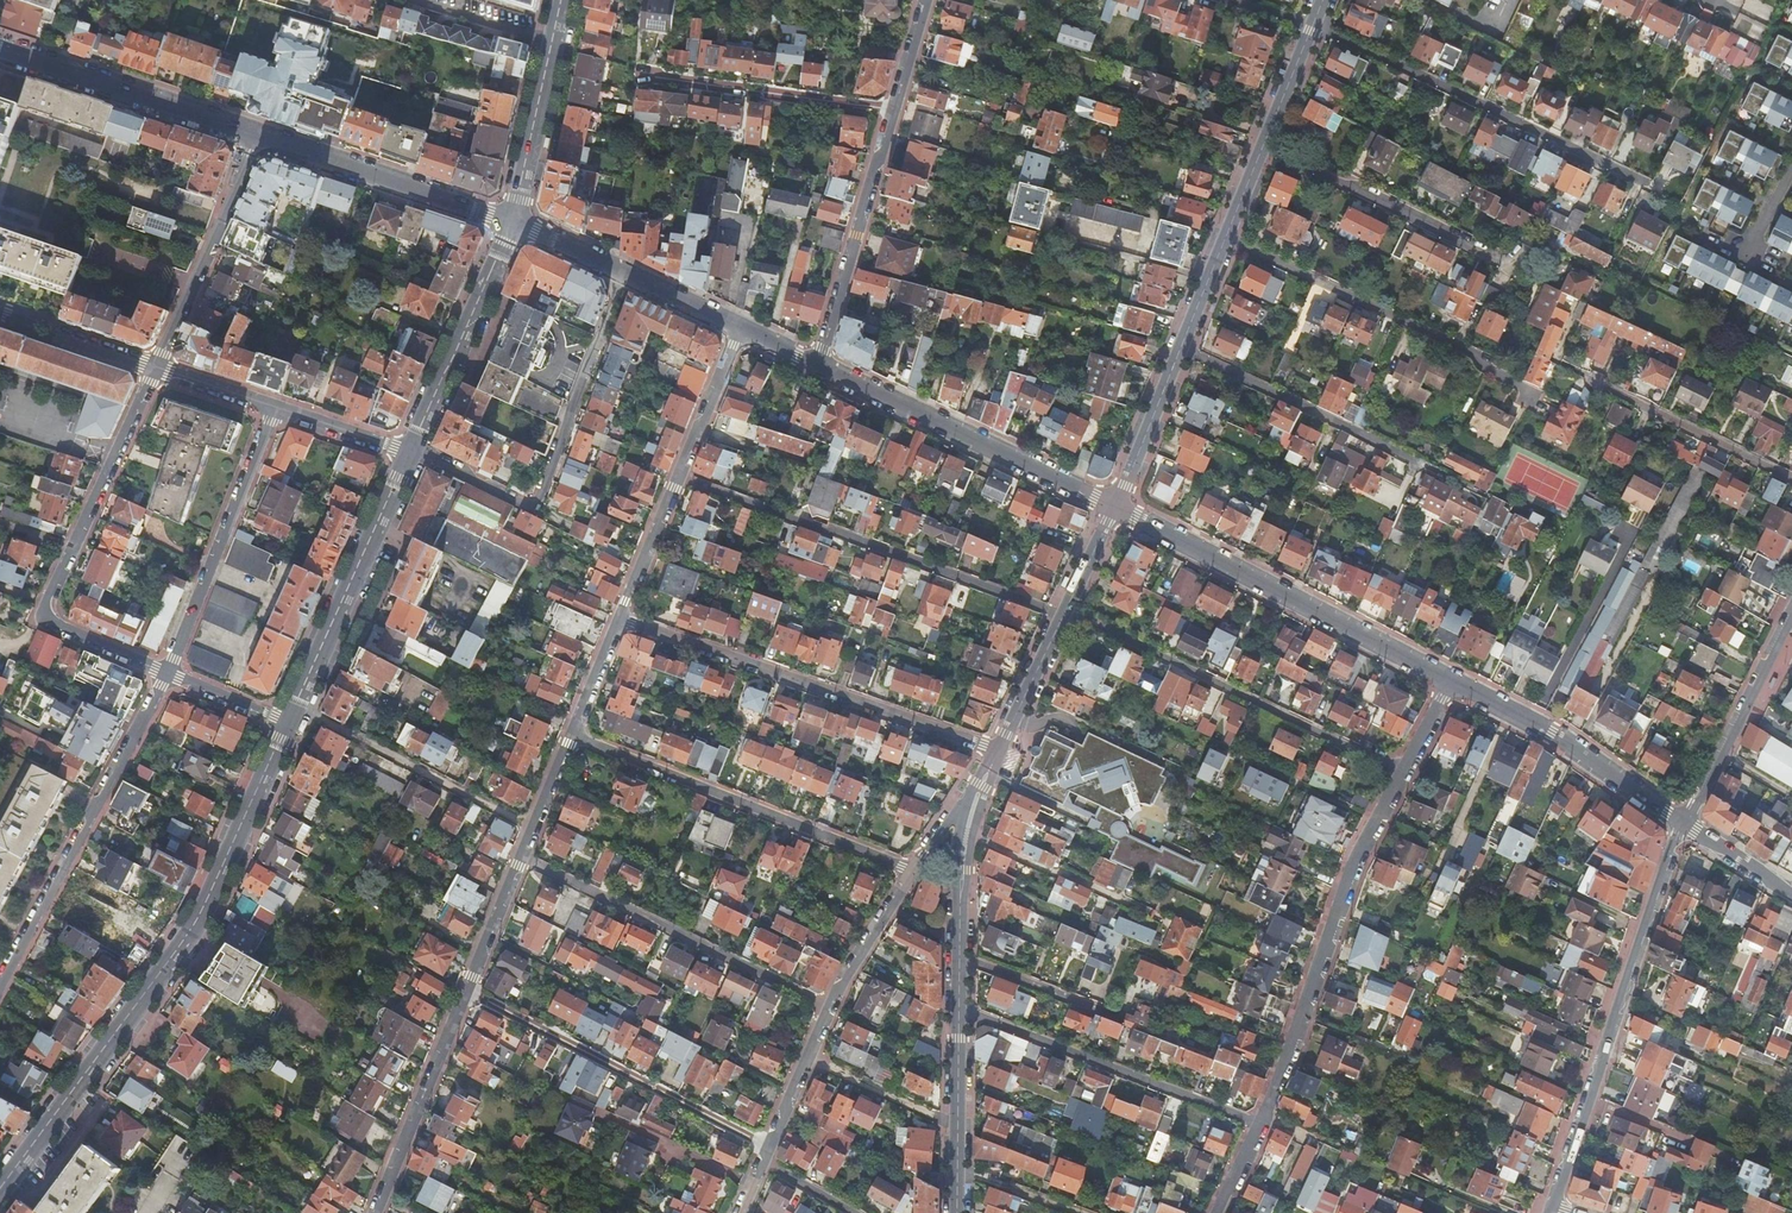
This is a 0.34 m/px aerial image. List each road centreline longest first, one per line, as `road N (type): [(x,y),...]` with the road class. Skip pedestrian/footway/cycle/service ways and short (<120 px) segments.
road 1 (tertiary): [(0,1189),(190,932),(289,723)]
road 2 (residential): [(168,672),(40,617),(156,368)]
road 3 (residential): [(1549,1212),(1681,822)]
road 4 (residential): [(678,476),(1063,615)]
road 5 (residential): [(618,619),(999,751)]
road 6 (residential): [(625,273),(537,502),(524,504),(410,452)]
road 7 (residential): [(1402,771),(1354,861),(1260,1124)]
road 8 (residential): [(1116,507),(1452,680)]
road 9 (residential): [(1312,27),(1649,186)]
road 10 (residential): [(1066,611),(1402,771)]
road 11 (residential): [(570,735),(913,872)]
road 12 (residential): [(1225,240),(1469,355),(1481,369),(1530,394),(1522,409)]
road 13 (residential): [(168,672),(0,983)]
road 14 (residential): [(519,857),(831,1007)]
road 15 (residential): [(770,1147),(466,992)]
road 16 (residential): [(818,364),(1116,507)]
road 17 (residential): [(1260,1124),(959,1008)]
road 18 (tertiary): [(289,723),(410,452)]
road 19 (residential): [(274,407),(168,672)]
road 20 (residential): [(0,48),(257,135)]
road 21 (residential): [(1265,144),(1506,268)]
road 22 (residential): [(1452,680),(1553,732),(1681,822)]
road 23 (residential): [(257,135),(512,222)]
road 24 (residential): [(1180,351),(1423,466)]
road 25 (residential): [(818,364),(893,111)]
road 26 (residential): [(632,75),(893,111)]
road 27 (residential): [(257,135),(156,368)]
road 28 (tertiary): [(410,452),(512,222)]
road 29 (residential): [(375,1212),(466,992)]
road 30 (residential): [(1681,822),(1791,611)]
road 31 (tertiary): [(512,222),(562,0)]
road 32 (residential): [(1791,482),(1587,382)]
road 33 (residential): [(1116,507),(1180,351)]
road 34 (residential): [(0,310),(156,368)]
road 35 (residential): [(958,1127),(809,1058)]
road 36 (residential): [(678,476),(742,328)]
road 37 (residential): [(960,956),(1109,1012)]
road 38 (residential): [(913,872),(831,1007)]
road 39 (residential): [(618,619),(678,476)]
road 40 (residential): [(999,751),(1063,615)]
road 41 (residential): [(960,956),(973,808)]
road 42 (residential): [(466,992),(519,857)]
road 43 (residential): [(274,407),(410,452)]
road 44 (residential): [(519,857),(570,735)]
road 45 (residential): [(289,723),(168,672)]
road 46 (residential): [(1681,822),(1791,890)]
road 47 (residential): [(625,273),(742,328)]
road 48 (residential): [(1265,144),(1312,27)]
road 49 (residential): [(570,735),(618,619)]
road 50 (residential): [(156,368),(274,407)]
road 51 (residential): [(512,222),(625,273)]

